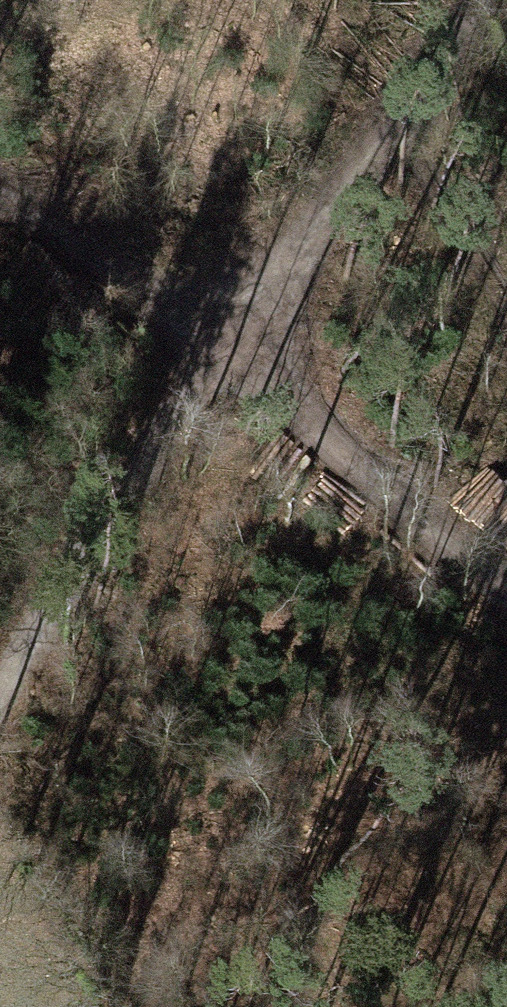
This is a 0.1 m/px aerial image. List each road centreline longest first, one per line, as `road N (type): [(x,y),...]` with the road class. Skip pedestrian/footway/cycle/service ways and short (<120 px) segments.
road 1 (track): [(490,0),(219,345),(0,711)]
road 2 (track): [(0,171),(506,577)]

